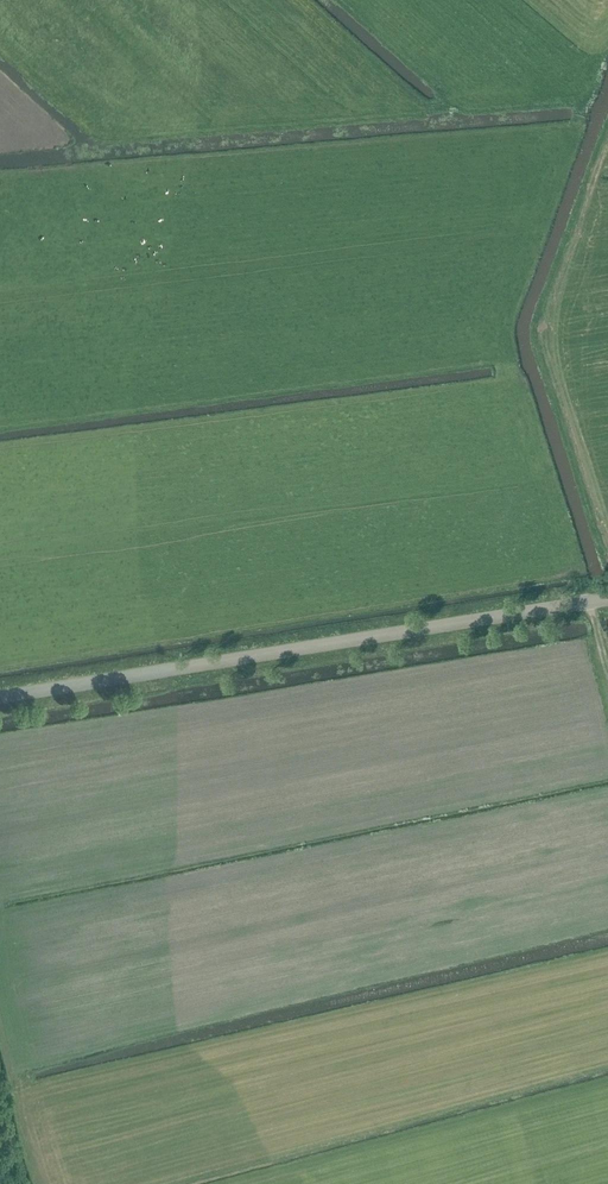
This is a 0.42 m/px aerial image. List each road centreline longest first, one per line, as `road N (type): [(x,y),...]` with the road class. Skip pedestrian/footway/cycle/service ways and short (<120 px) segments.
road 1 (tertiary): [(0,698),(607,600)]

